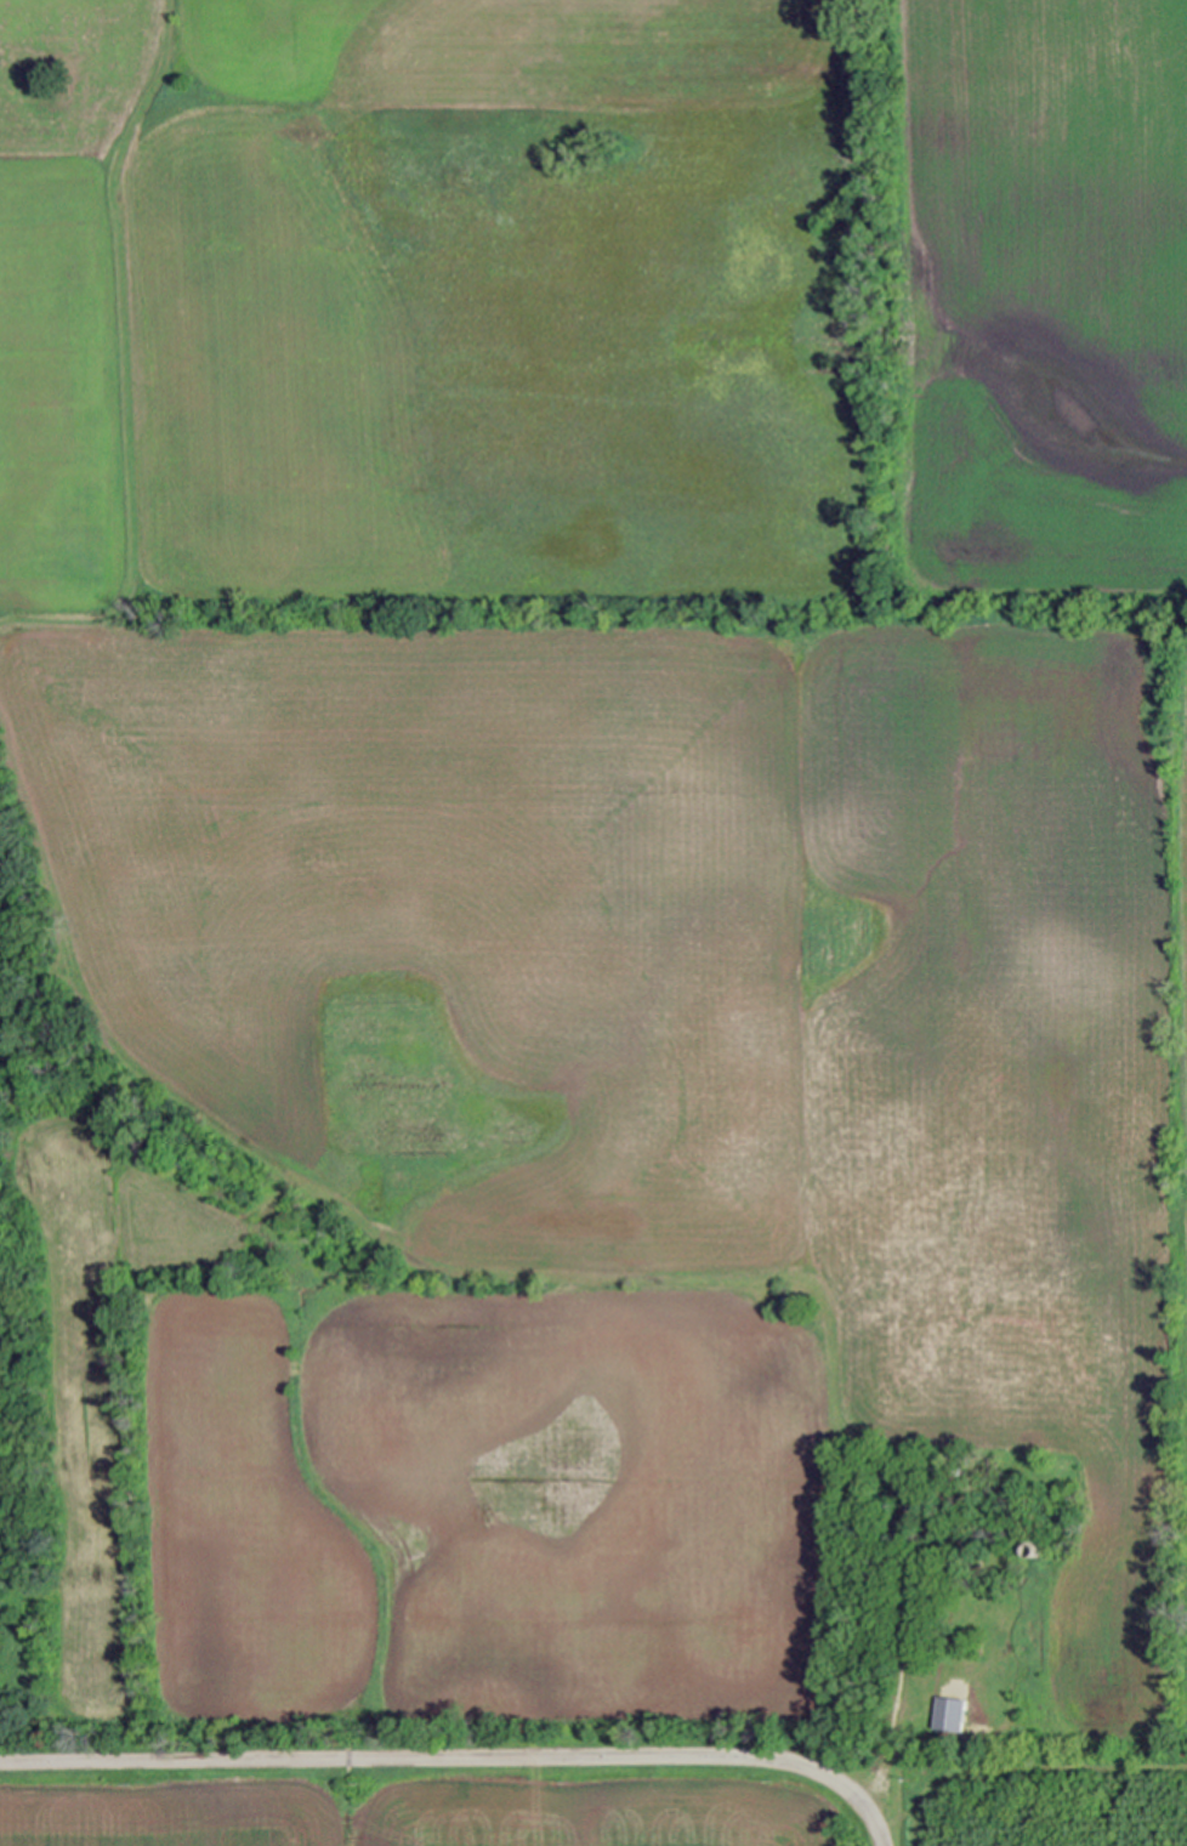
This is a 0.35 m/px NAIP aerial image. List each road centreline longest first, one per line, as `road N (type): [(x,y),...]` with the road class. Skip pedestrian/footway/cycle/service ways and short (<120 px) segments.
road 1 (residential): [(884,1845),(851,1794),(819,1771),(782,1760),(0,1766)]

